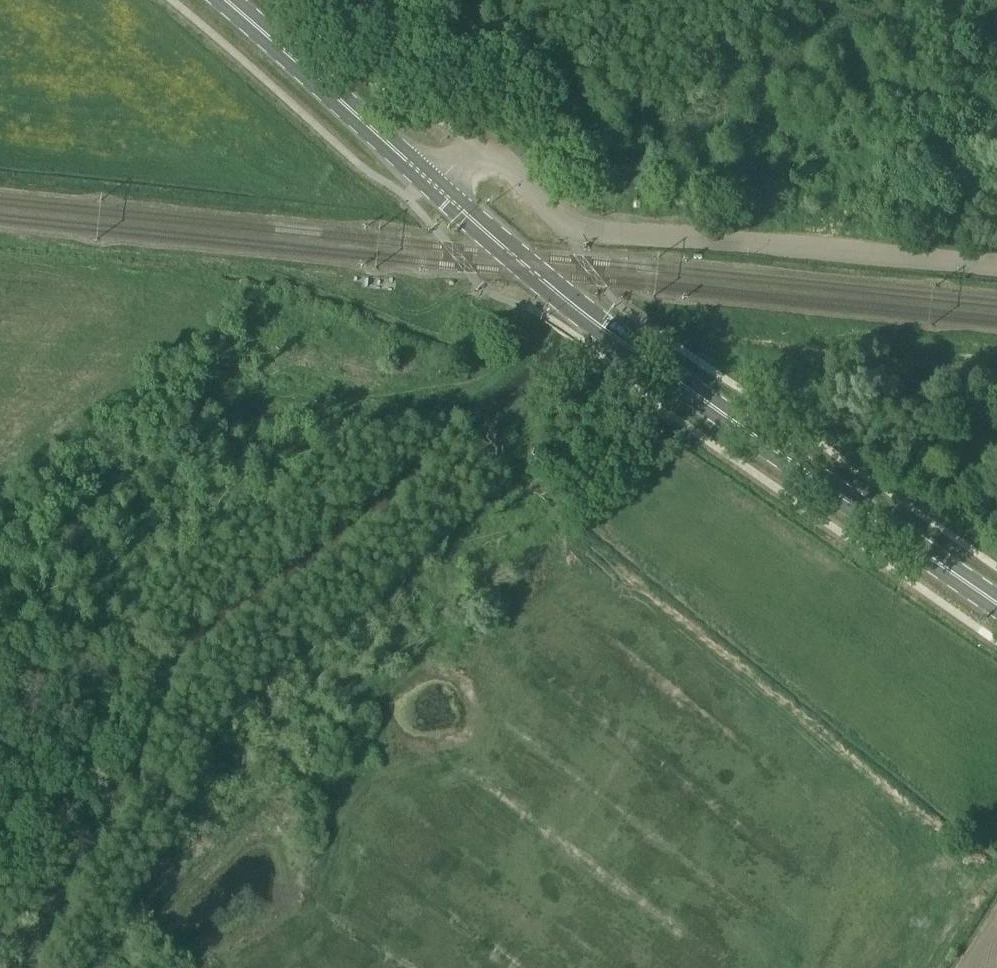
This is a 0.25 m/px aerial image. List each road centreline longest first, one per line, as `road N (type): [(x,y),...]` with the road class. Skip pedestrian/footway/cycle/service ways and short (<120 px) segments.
road 1 (primary): [(996,606),(603,329),(435,187)]
road 2 (unclassified): [(996,266),(575,227),(501,159),(485,155),(460,160),(435,187)]
road 3 (primary): [(435,187),(227,0)]

